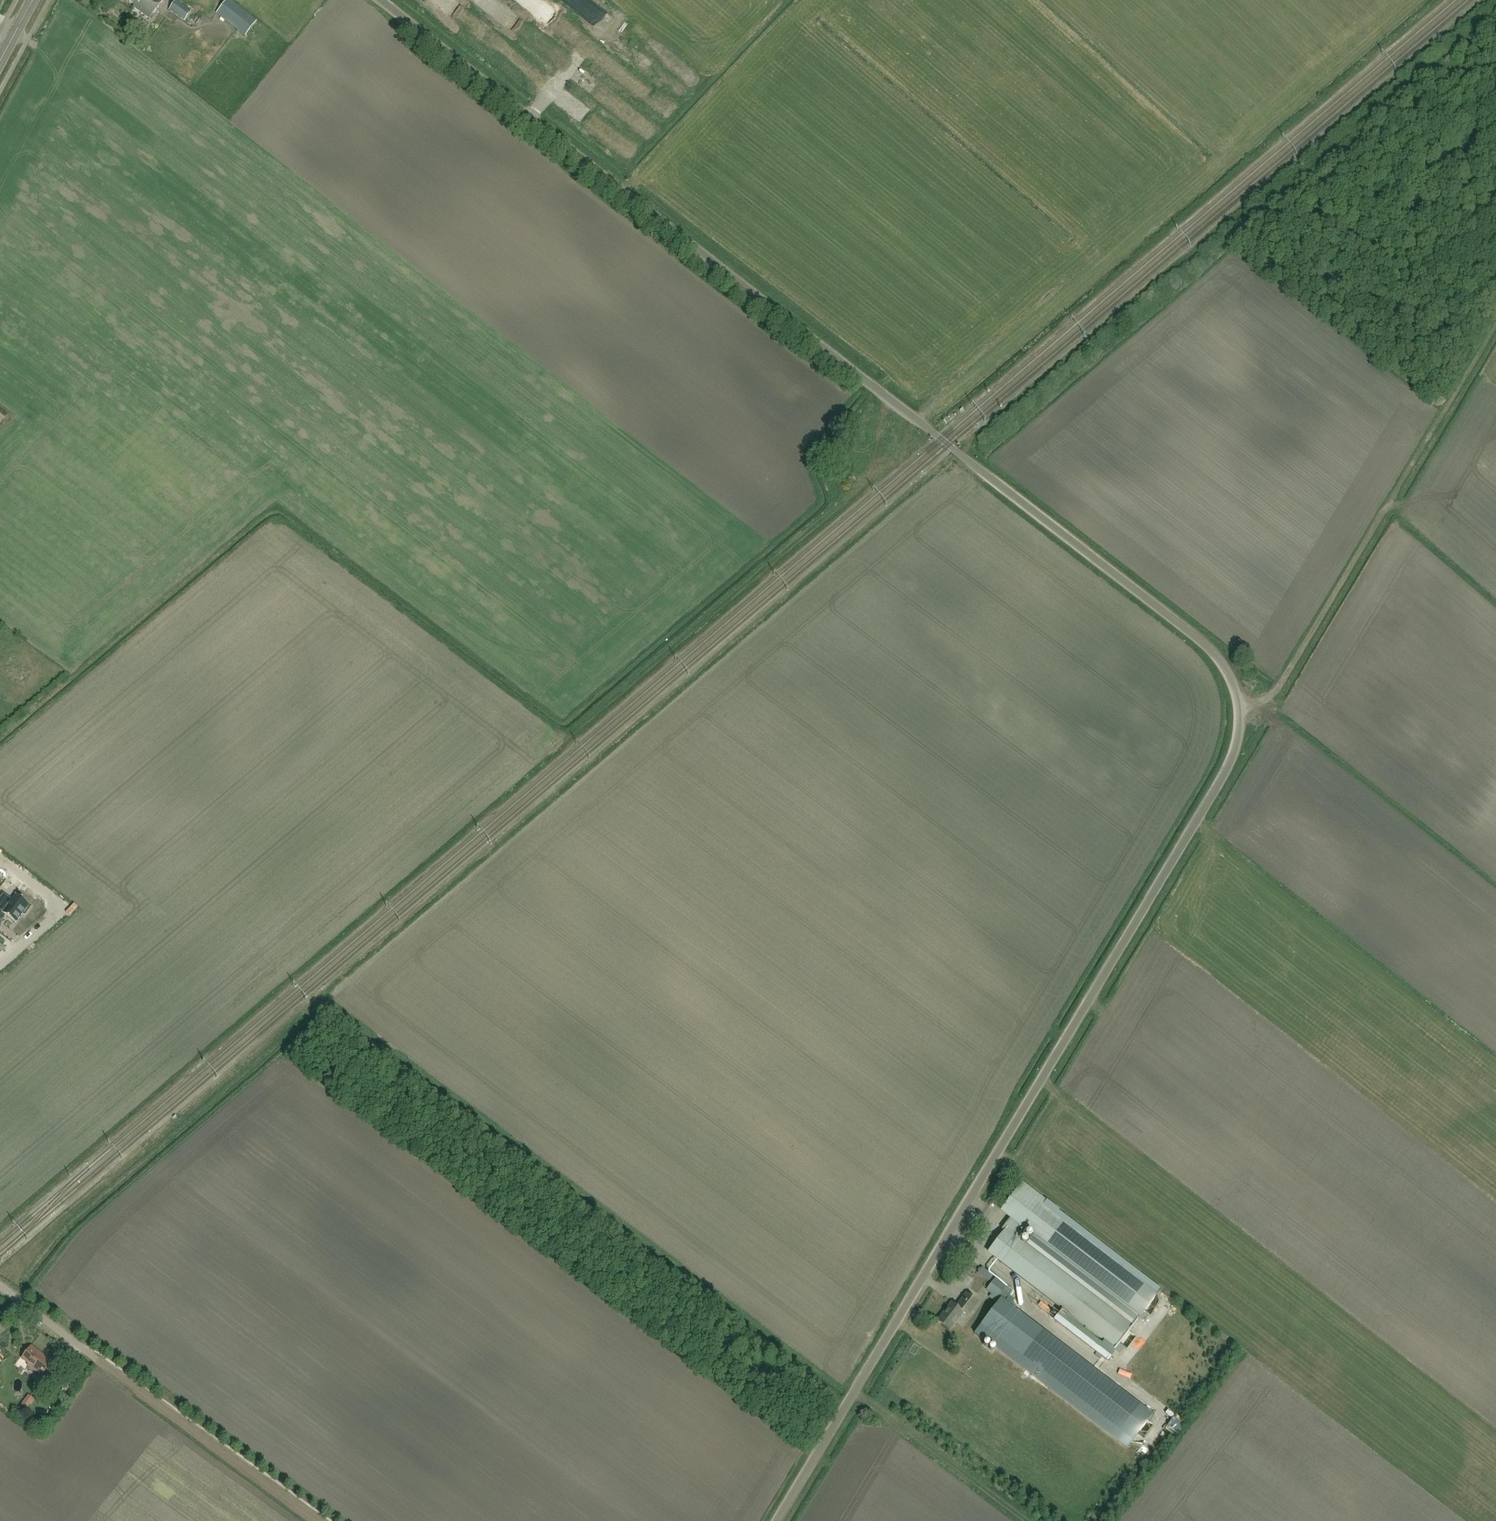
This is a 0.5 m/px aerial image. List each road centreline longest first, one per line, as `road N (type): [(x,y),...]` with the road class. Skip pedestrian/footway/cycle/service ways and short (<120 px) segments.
road 1 (unclassified): [(777,1520),(1233,760),(1240,707),(1227,669),(1208,648),(380,0)]
road 2 (track): [(1240,707),(1278,690),(1495,324)]
road 3 (track): [(316,1520),(61,1331)]
road 4 (residential): [(0,965),(64,908),(0,859)]

